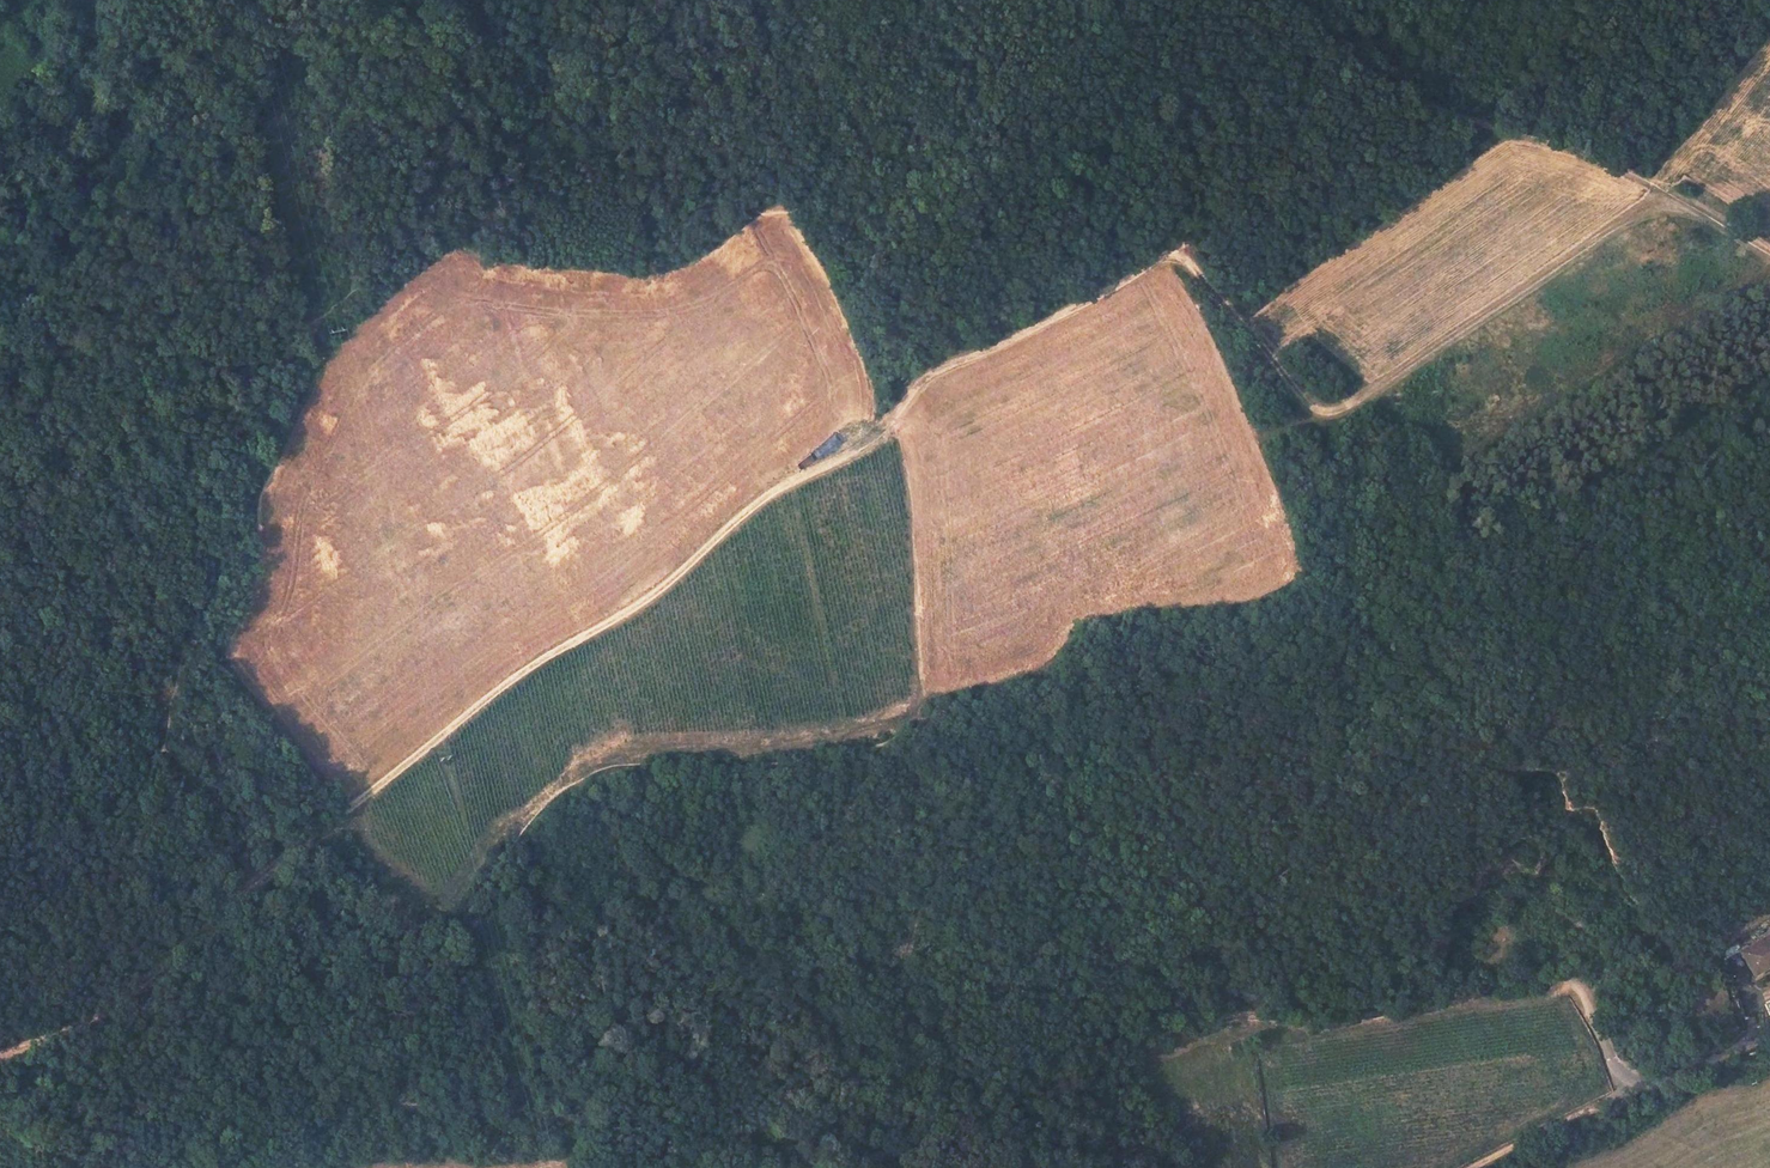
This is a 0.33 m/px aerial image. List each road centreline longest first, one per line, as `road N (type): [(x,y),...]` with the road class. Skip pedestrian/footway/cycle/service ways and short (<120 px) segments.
road 1 (track): [(0,1055),(132,994),(242,890),(503,685),(664,586),(755,504),(860,448),(937,371),(1171,257)]
road 2 (track): [(1171,257),(1192,265),(1314,410),(1332,411),(1619,223),(1685,204)]
road 3 (unclassified): [(1769,1035),(1634,1085),(1572,983)]
road 4 (track): [(1466,1167),(1634,1085)]

